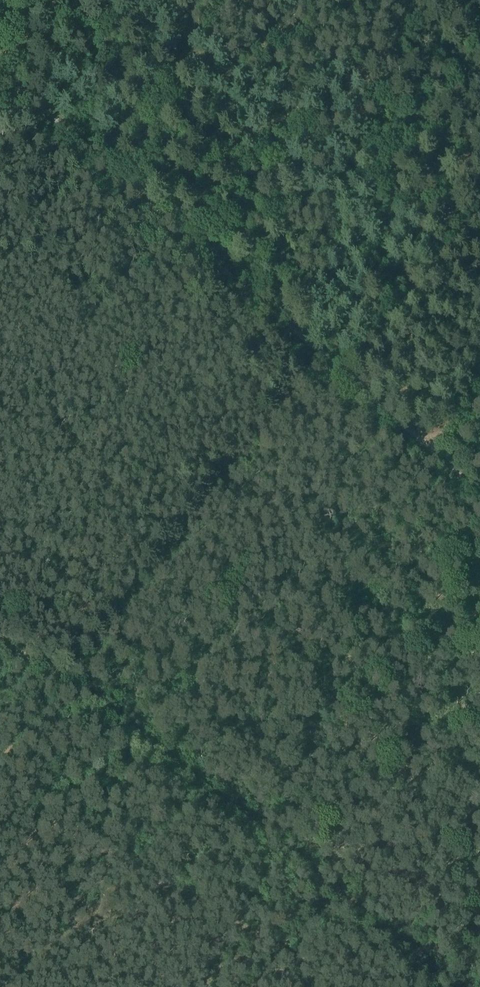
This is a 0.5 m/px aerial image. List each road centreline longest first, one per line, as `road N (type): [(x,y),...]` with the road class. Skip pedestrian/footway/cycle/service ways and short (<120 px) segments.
road 1 (track): [(479,469),(343,347),(0,72)]

